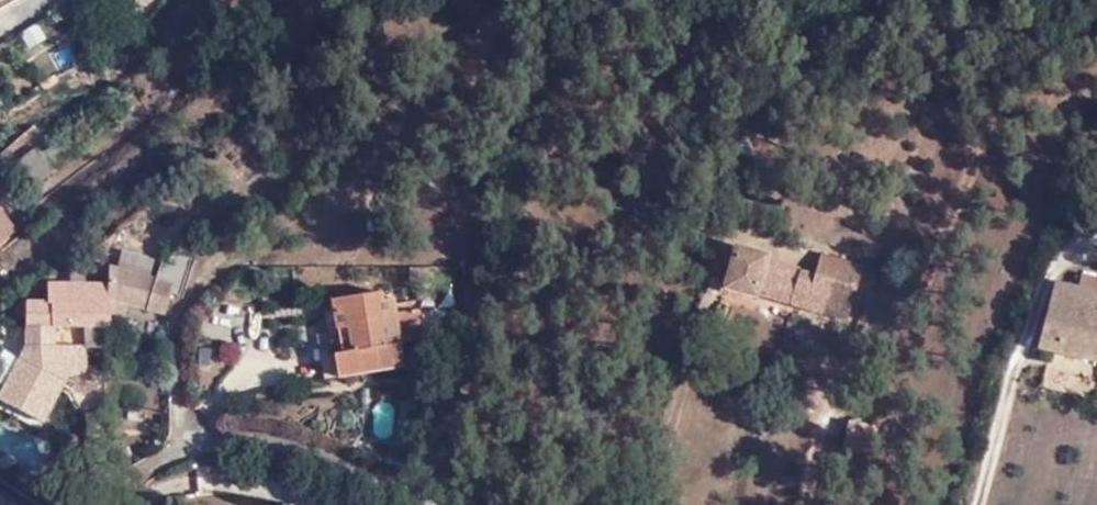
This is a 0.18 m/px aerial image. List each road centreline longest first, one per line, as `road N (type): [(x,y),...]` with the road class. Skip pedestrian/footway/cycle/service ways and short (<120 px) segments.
road 1 (residential): [(86,504),(156,463),(237,436),(280,434),(464,504)]

